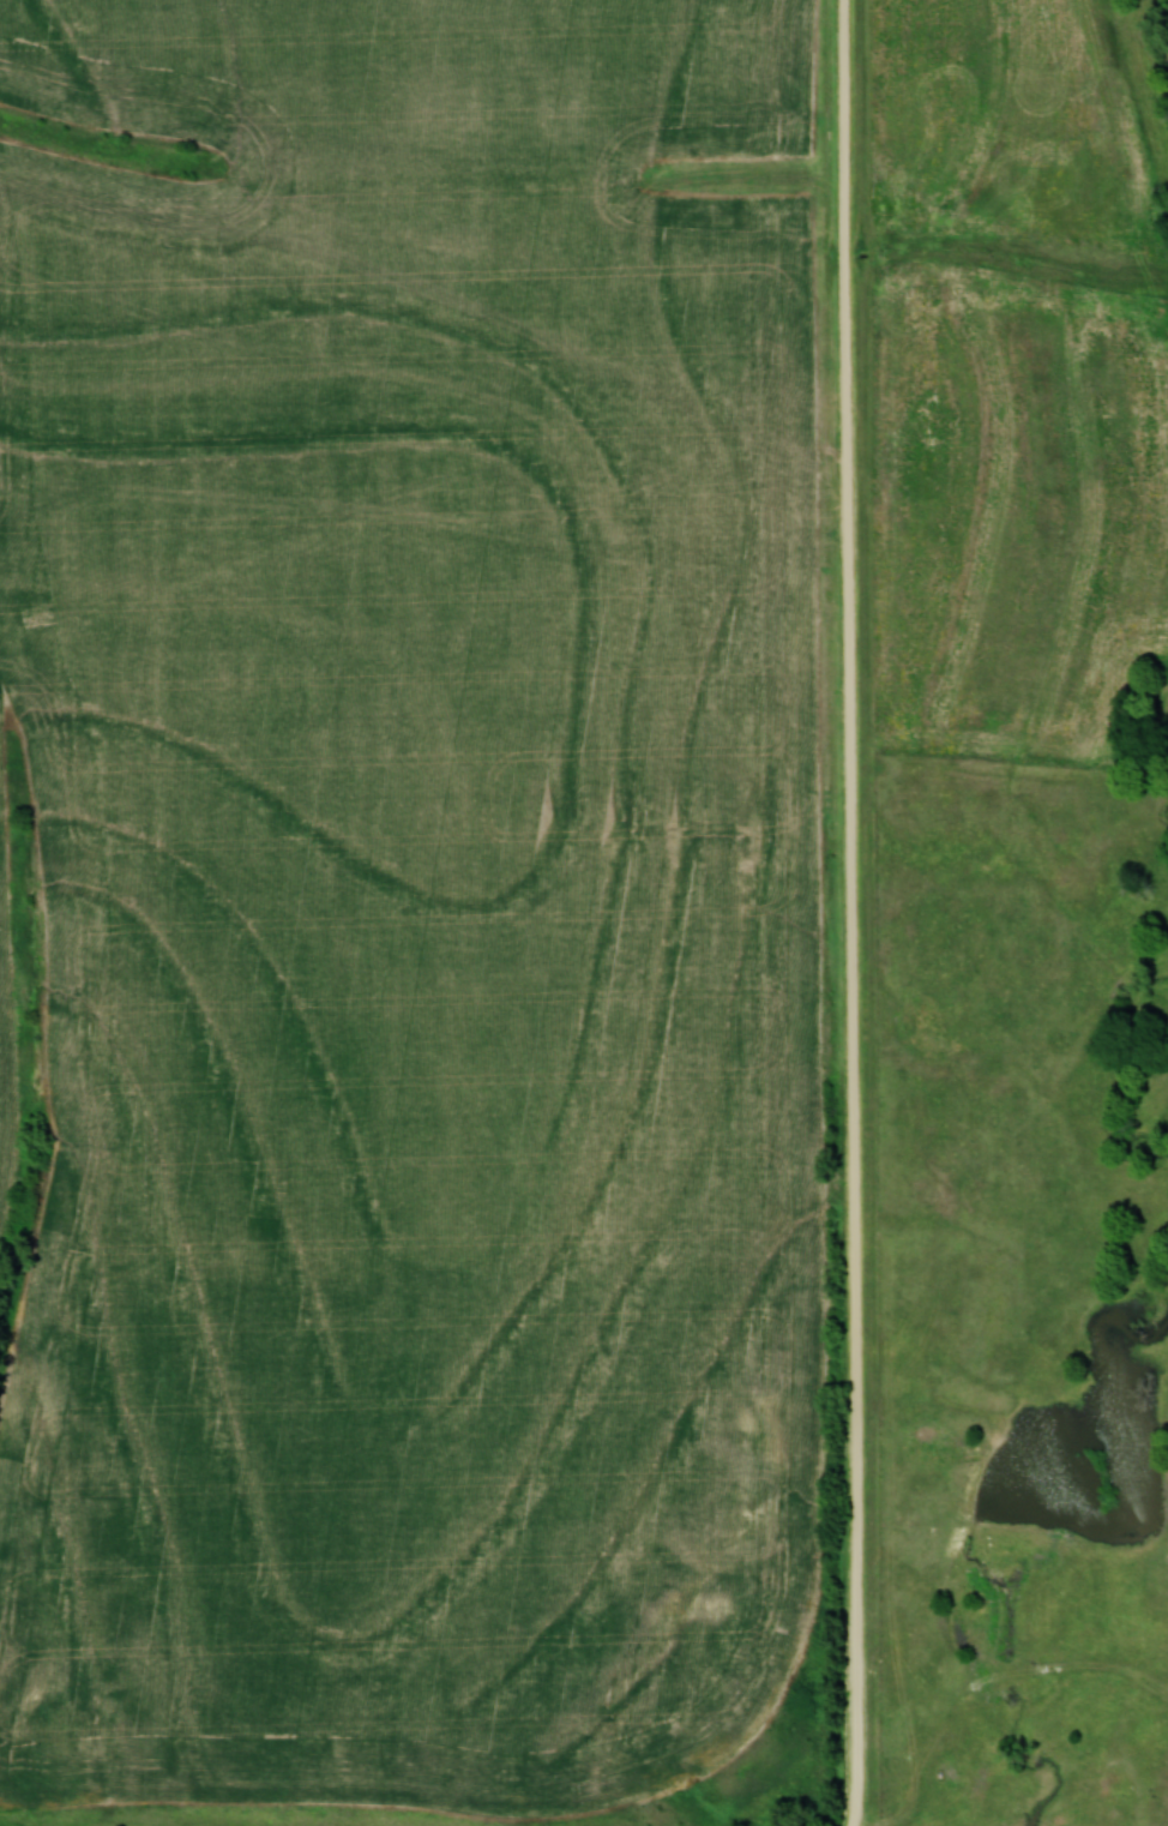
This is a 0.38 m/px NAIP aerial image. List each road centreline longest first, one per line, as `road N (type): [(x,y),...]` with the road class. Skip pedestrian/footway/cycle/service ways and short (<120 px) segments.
road 1 (residential): [(857,1825),(847,0)]

